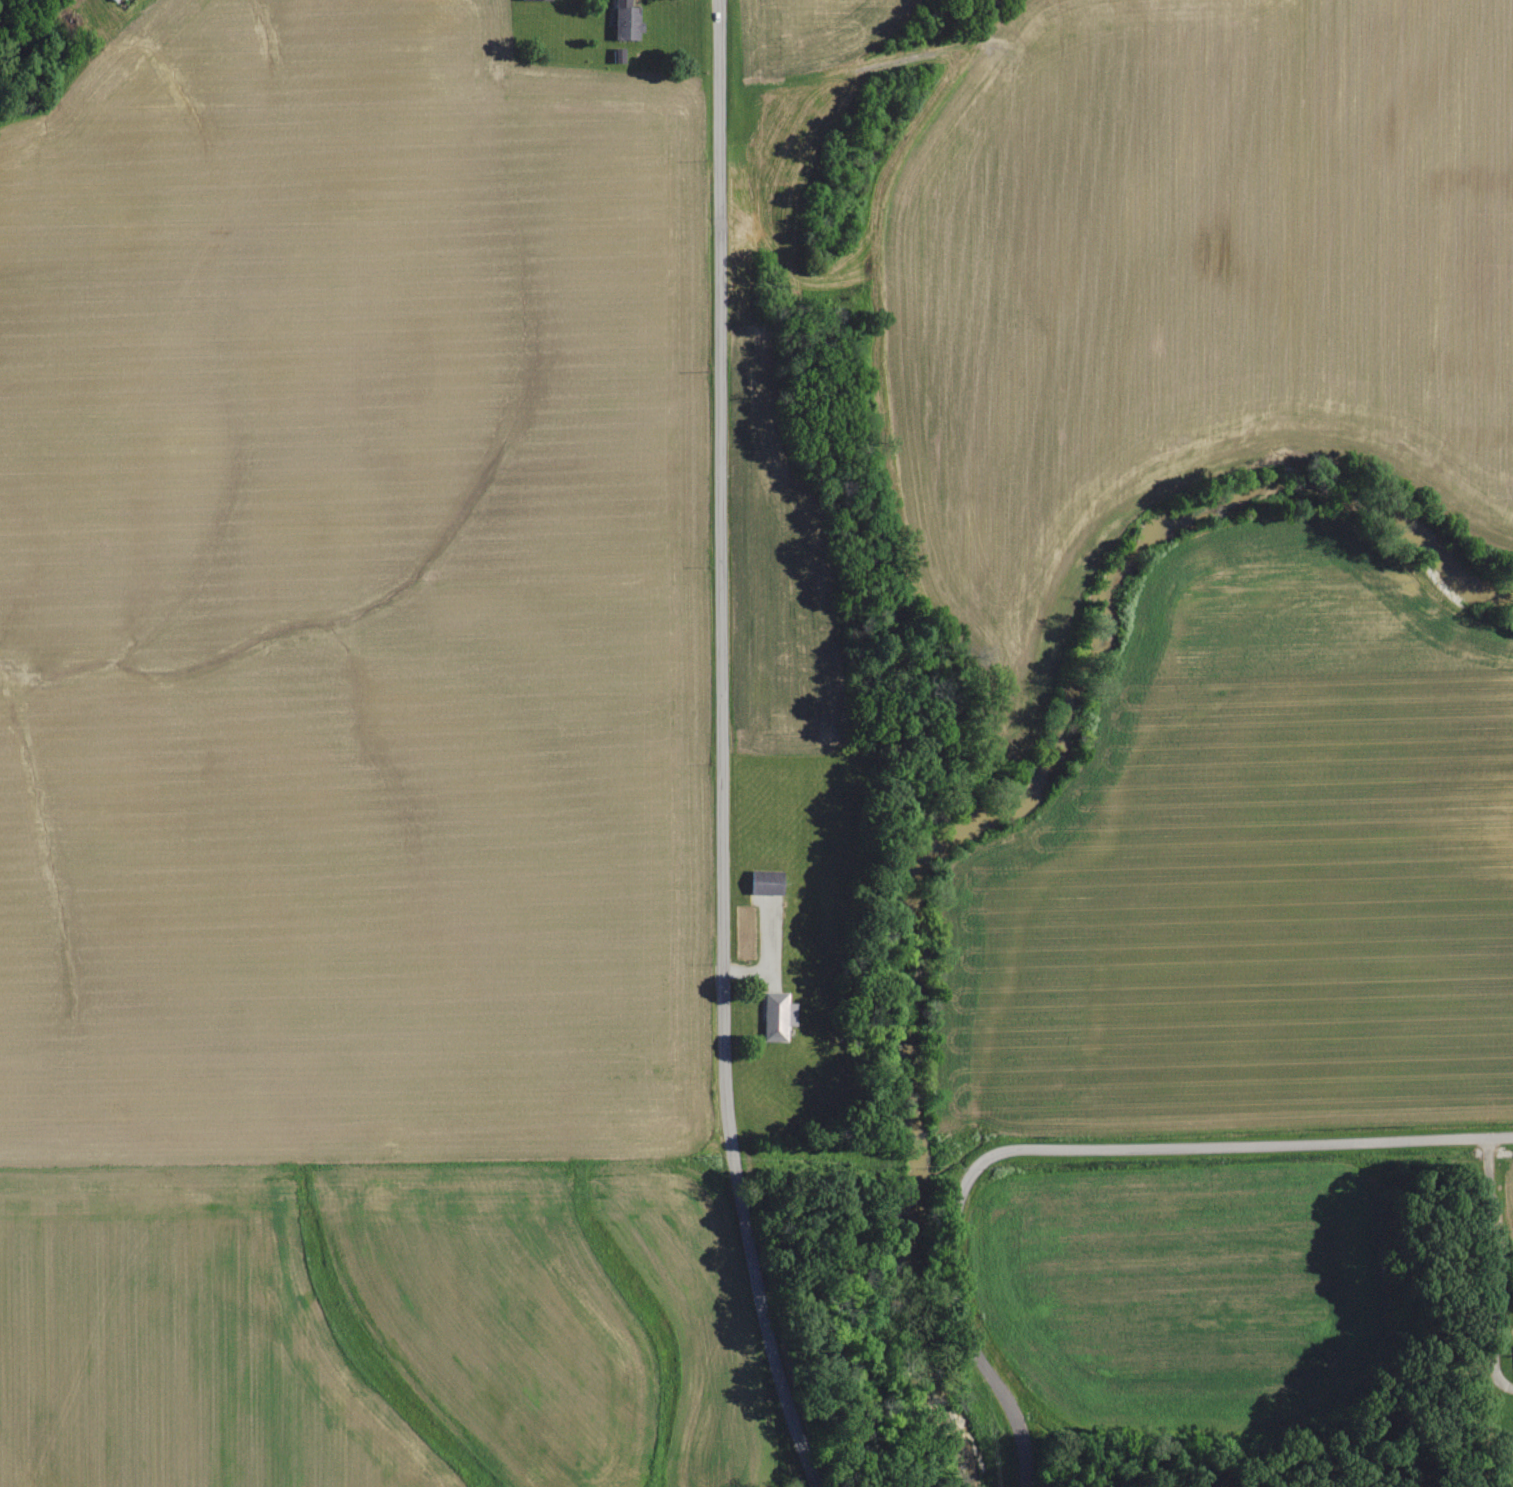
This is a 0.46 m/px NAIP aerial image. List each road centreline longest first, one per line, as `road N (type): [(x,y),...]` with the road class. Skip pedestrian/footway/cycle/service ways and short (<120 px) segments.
road 1 (tertiary): [(814,1486),(756,1290),(725,1093),(717,0)]
road 2 (residential): [(1023,1486),(1014,1409),(958,1327),(947,1283),(954,1198),(990,1153),(1512,1136)]

